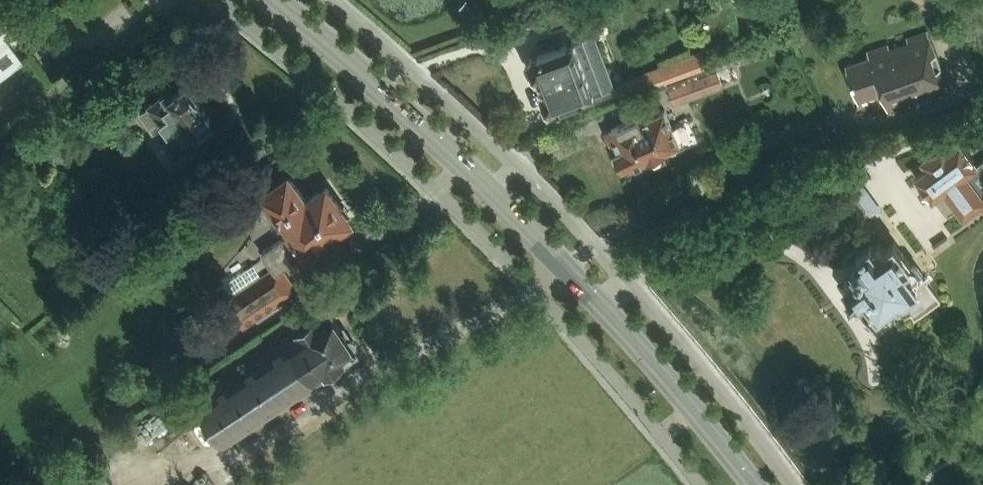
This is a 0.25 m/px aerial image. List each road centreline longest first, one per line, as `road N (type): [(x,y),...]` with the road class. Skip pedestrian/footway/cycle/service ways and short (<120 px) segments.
road 1 (secondary): [(753,484),(563,265),(273,0)]
road 2 (track): [(563,265),(793,136),(848,119)]

